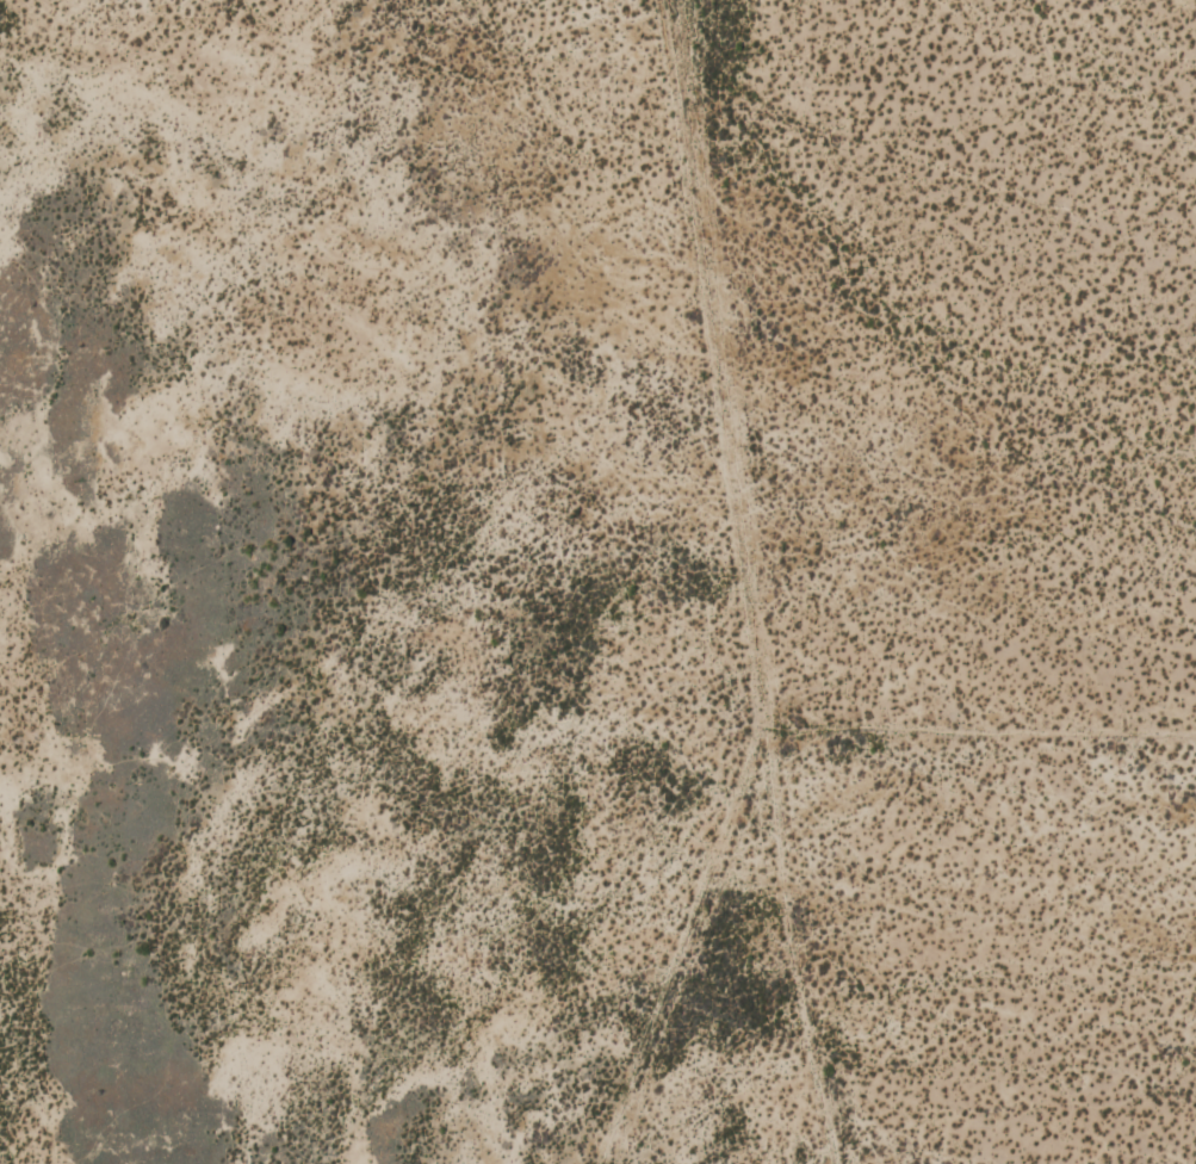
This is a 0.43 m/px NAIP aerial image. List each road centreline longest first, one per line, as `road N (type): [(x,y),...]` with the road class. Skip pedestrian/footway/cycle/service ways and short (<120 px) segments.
road 1 (track): [(222,1163),(549,1021),(751,799)]

